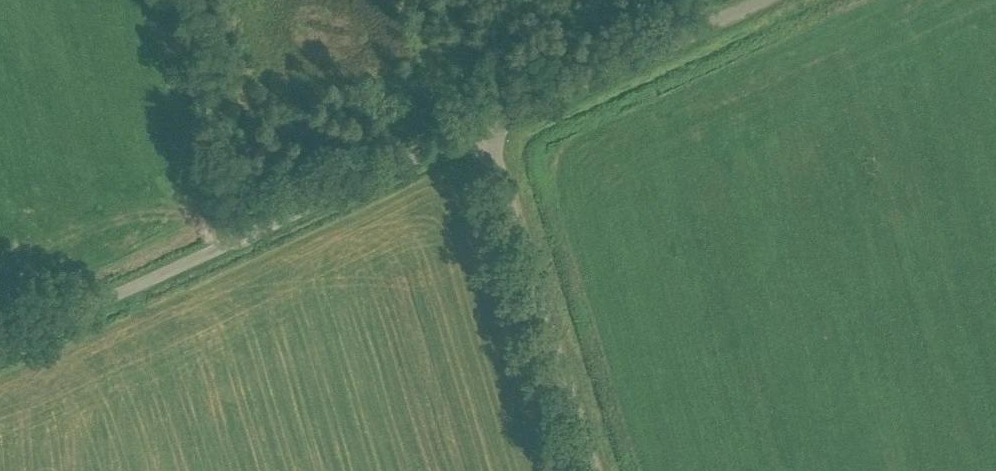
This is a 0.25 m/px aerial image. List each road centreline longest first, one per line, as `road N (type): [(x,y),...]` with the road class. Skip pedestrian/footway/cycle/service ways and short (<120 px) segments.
road 1 (unclassified): [(0,346),(487,126)]
road 2 (unclassified): [(594,470),(487,126)]
road 3 (unclassified): [(487,126),(765,0)]

